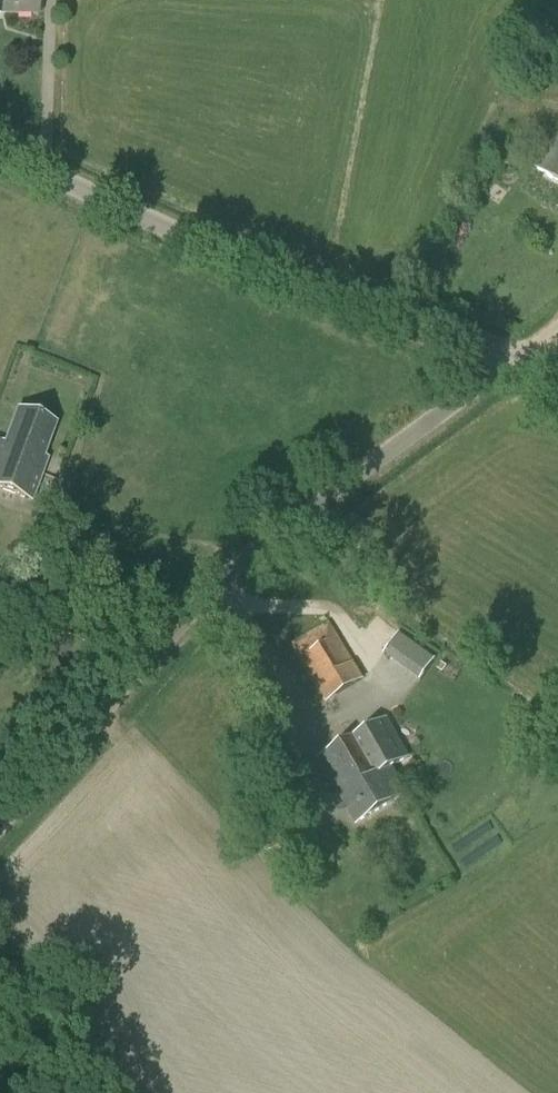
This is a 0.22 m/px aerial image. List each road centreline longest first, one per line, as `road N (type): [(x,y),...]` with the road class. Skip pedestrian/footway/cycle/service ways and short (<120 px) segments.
road 1 (unclassified): [(0,820),(241,570),(519,351)]
road 2 (unclassified): [(519,351),(283,271),(0,149)]

